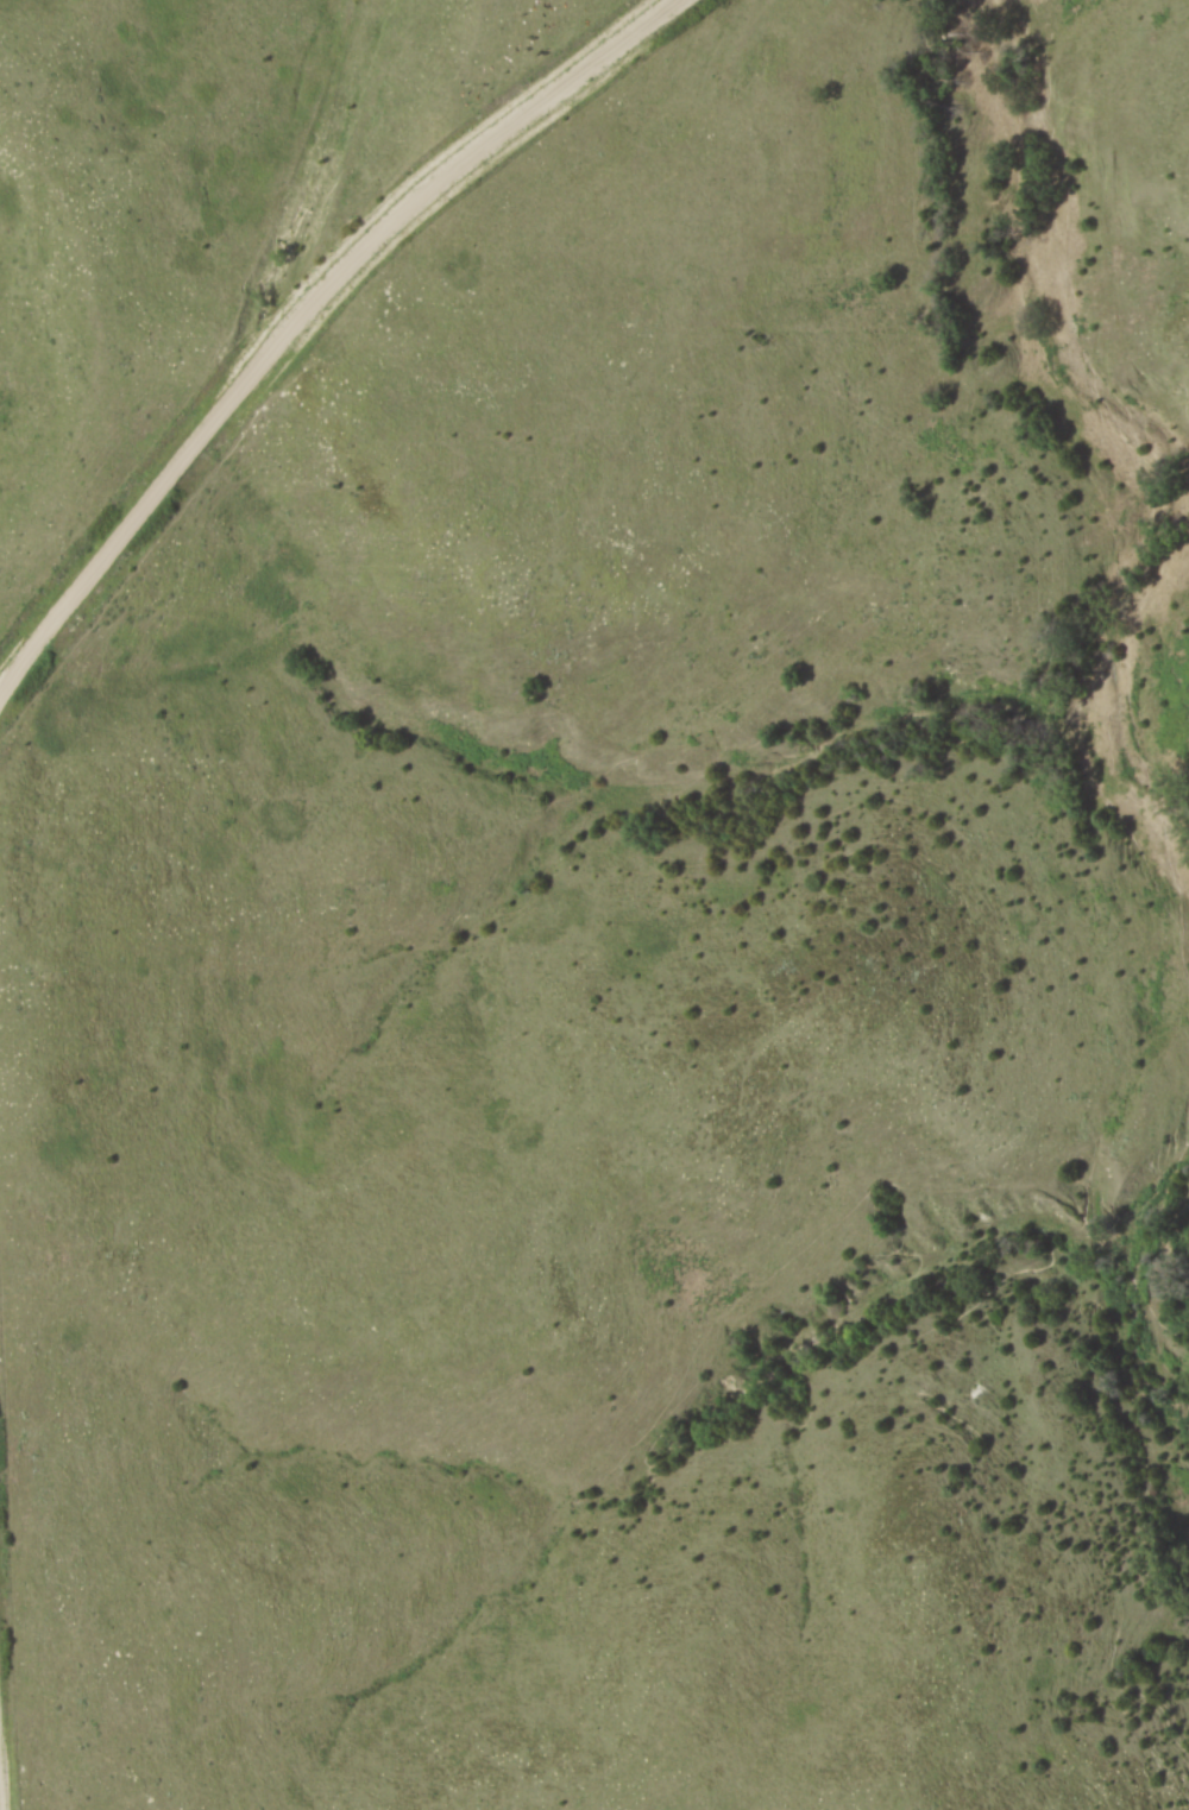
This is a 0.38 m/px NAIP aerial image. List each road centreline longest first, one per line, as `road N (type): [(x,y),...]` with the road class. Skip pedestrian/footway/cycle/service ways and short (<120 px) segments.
road 1 (tertiary): [(0,694),(257,367),(353,260),(483,145),(677,0)]

